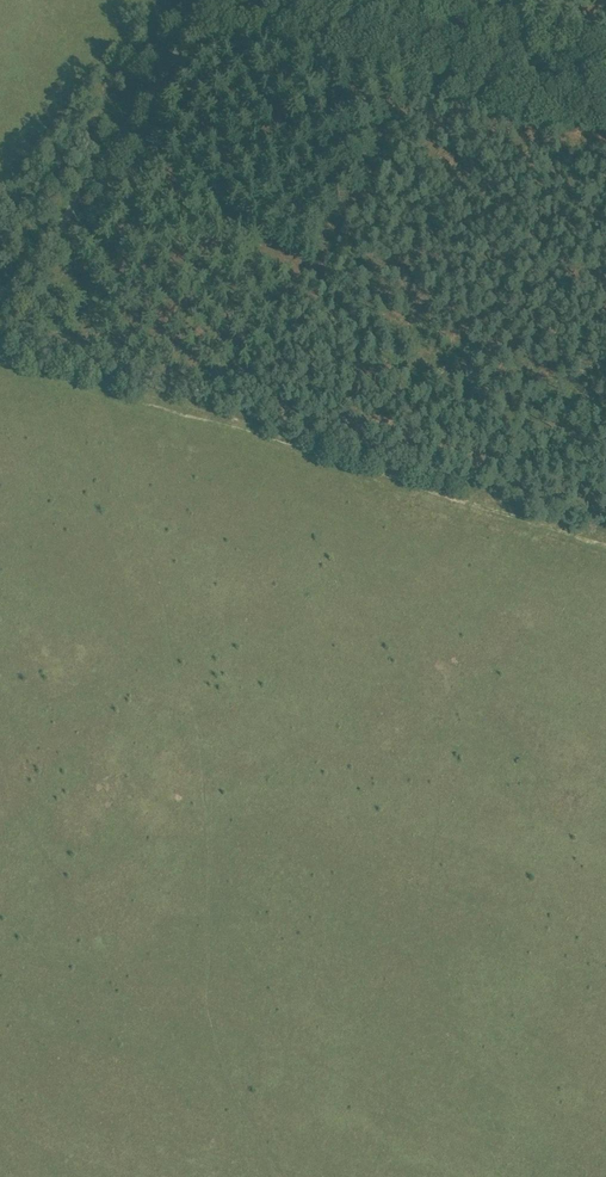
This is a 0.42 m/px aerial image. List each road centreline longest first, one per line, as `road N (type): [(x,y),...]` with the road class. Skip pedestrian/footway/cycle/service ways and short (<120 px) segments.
road 1 (track): [(11,286),(209,0)]
road 2 (track): [(605,77),(308,0)]

